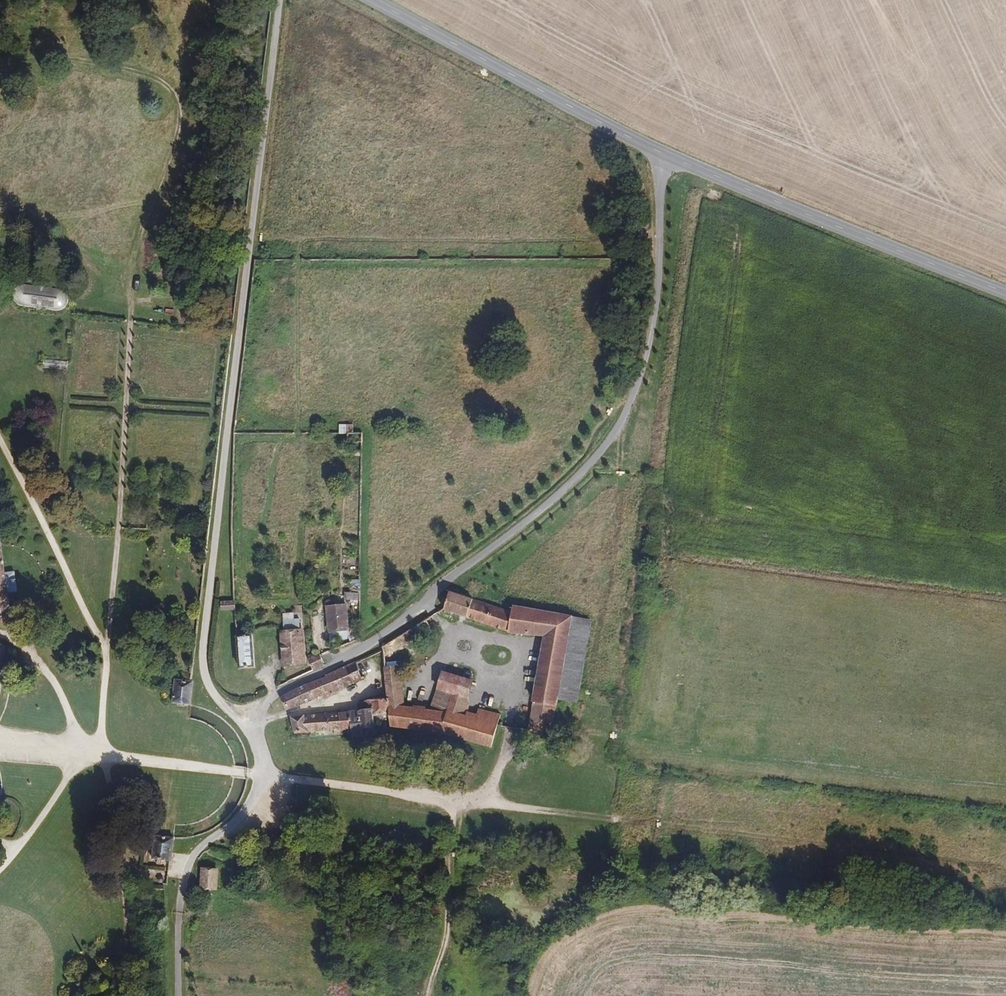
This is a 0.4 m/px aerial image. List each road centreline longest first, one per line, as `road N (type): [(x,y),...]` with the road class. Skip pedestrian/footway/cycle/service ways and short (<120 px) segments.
road 1 (unclassified): [(659,152),(651,335),(623,424),(606,448),(428,606),(268,703),(251,734)]
road 2 (unclassified): [(251,734),(216,695),(199,660),(276,0)]
road 3 (track): [(265,776),(1005,868)]
road 4 (tertiary): [(1005,292),(659,152)]
road 5 (tertiary): [(659,152),(373,0)]
road 6 (unclassified): [(178,995),(180,894),(191,864),(251,803),(265,776),(251,734)]
road 7 (track): [(623,424),(619,531),(589,673)]
road 8 (track): [(459,802),(447,946),(476,995)]
road 9 (track): [(502,762),(527,745),(581,731),(617,736)]

